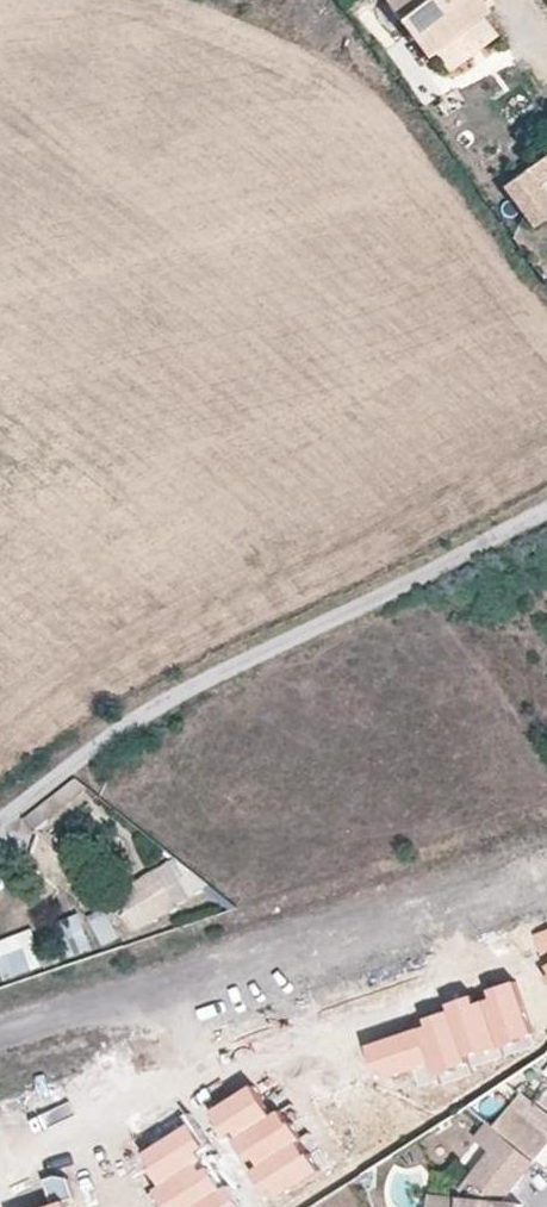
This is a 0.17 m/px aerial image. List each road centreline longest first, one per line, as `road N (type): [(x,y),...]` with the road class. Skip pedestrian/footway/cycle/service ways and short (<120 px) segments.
road 1 (unclassified): [(546,505),(141,712),(0,818)]

